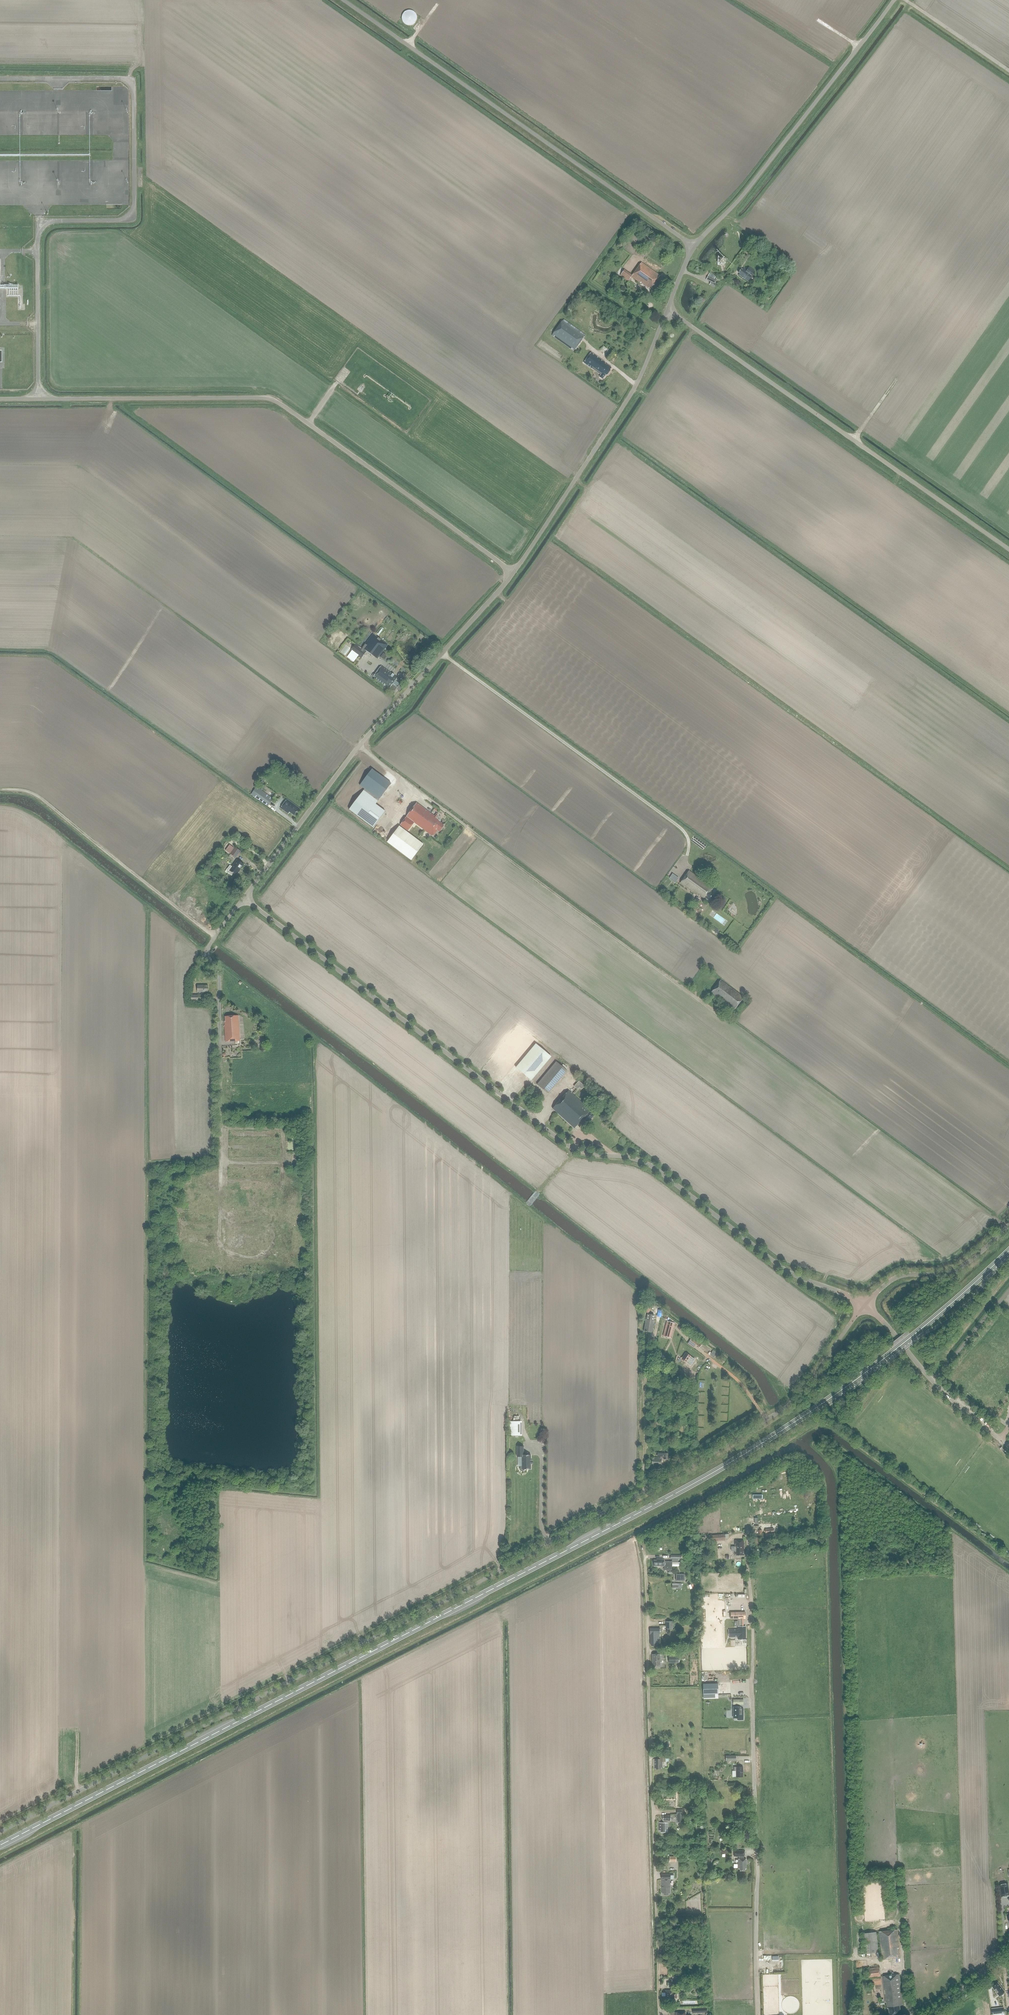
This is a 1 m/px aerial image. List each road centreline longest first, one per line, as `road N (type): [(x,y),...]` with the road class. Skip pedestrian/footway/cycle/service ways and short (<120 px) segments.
road 1 (unclassified): [(0,1833),(693,1466),(796,1399),(864,1304)]
road 2 (trunk): [(0,1846),(720,1469),(894,1351)]
road 3 (unclassified): [(864,1304),(786,1269),(644,1162),(568,1145),(244,898)]
road 4 (unclassified): [(244,898),(360,745),(513,573),(630,395),(668,310)]
road 5 (track): [(757,2014),(747,1535)]
road 6 (track): [(645,1548),(659,2014)]
road 7 (unclassified): [(694,247),(343,0)]
road 8 (unclassified): [(1008,550),(668,310)]
road 9 (unclassified): [(694,247),(894,0)]
road 10 (unclassified): [(220,1123),(220,976),(207,951),(244,898)]
road 11 (unclassified): [(1000,1440),(864,1304)]
road 12 (unclassified): [(864,1304),(898,1277),(956,1270),(1008,1225)]
road 13 (trunk): [(912,1337),(1008,1251)]
road 14 (track): [(678,1330),(740,1383),(767,1420)]
road 15 (track): [(904,0),(1008,72)]

